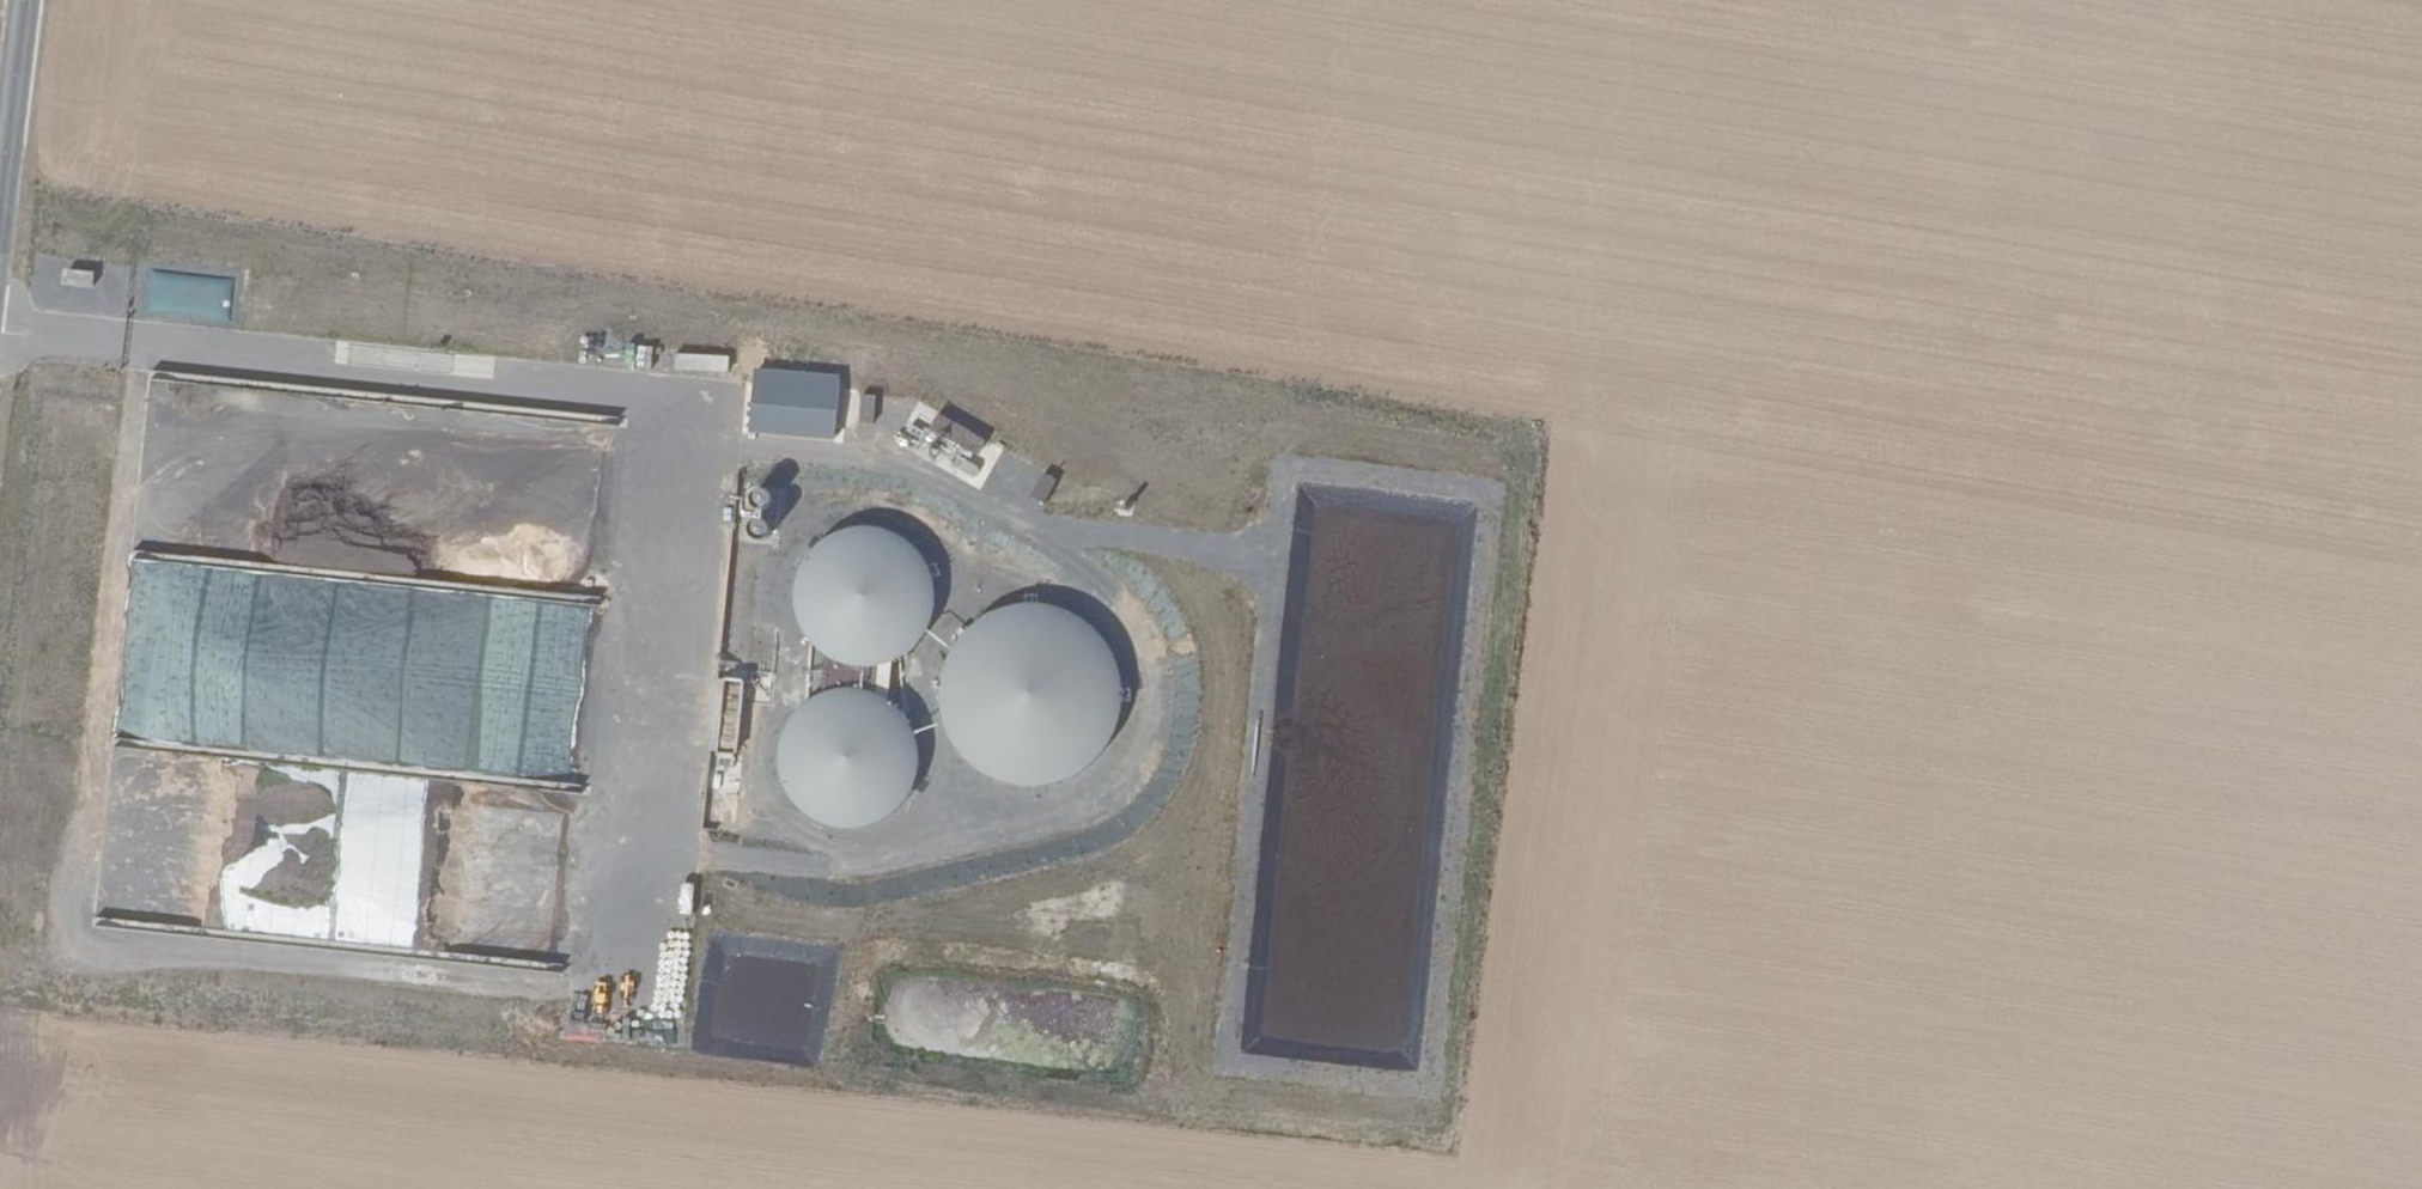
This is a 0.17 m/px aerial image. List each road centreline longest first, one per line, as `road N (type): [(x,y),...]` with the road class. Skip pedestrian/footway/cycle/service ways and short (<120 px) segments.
road 1 (tertiary): [(33,0),(0,272)]

